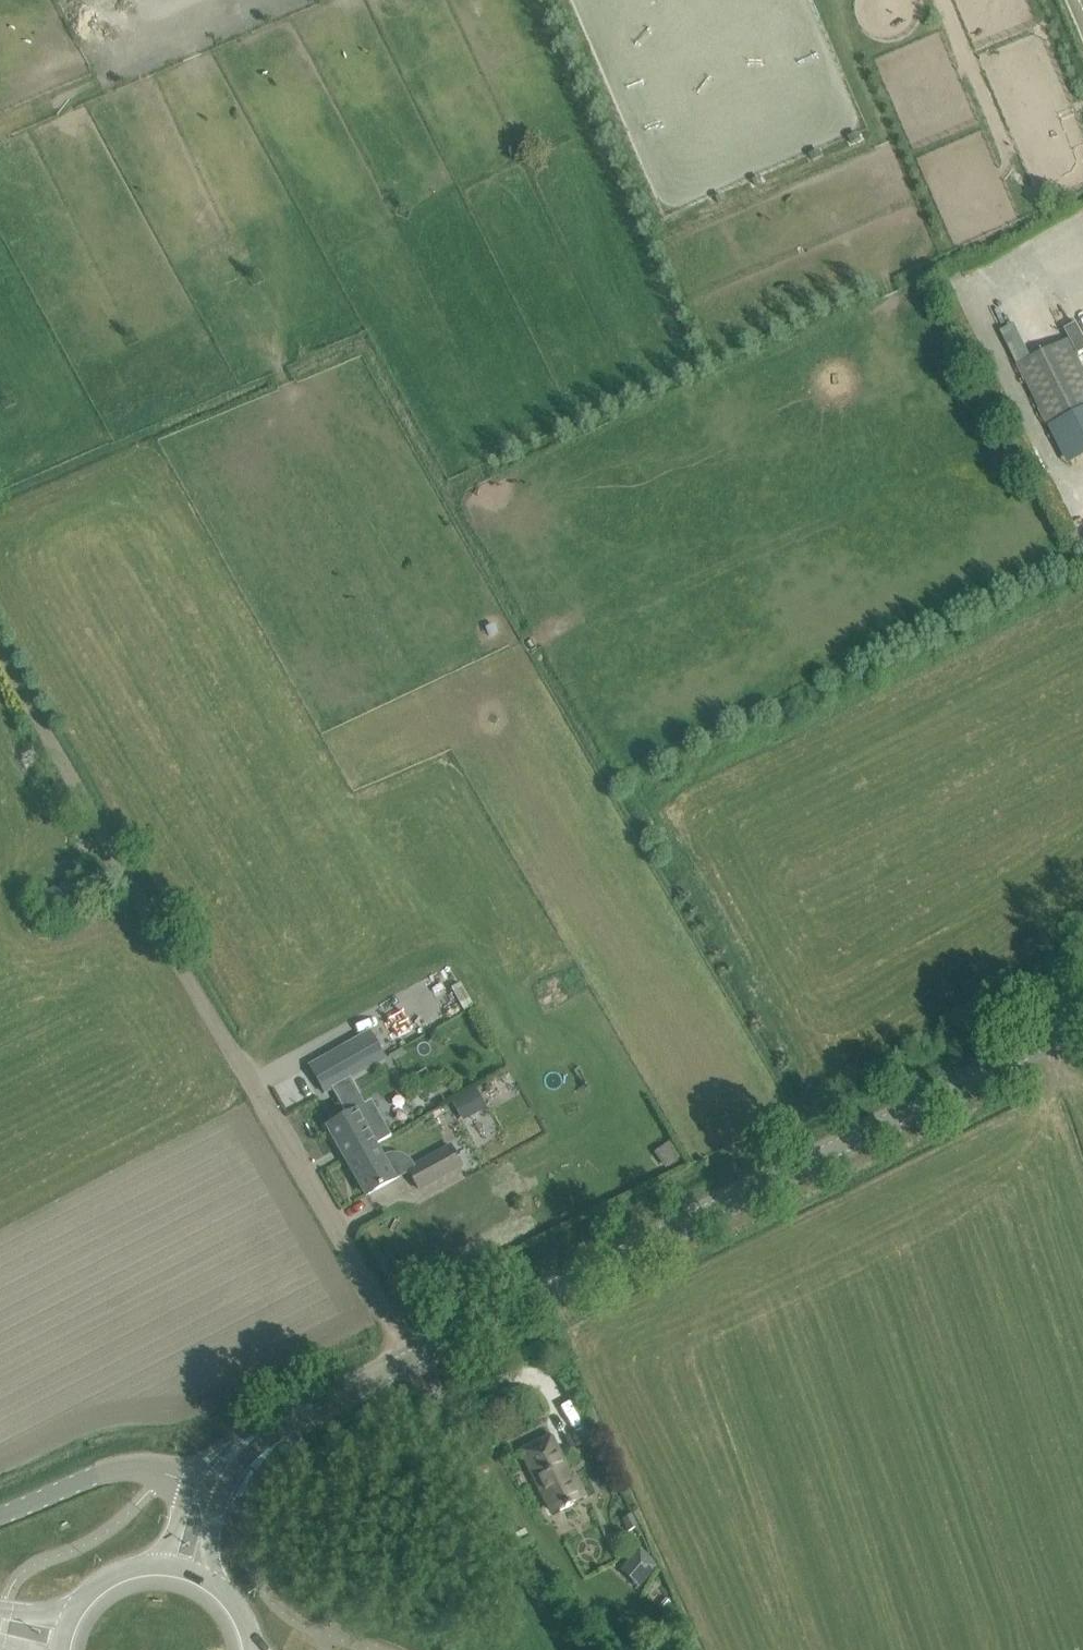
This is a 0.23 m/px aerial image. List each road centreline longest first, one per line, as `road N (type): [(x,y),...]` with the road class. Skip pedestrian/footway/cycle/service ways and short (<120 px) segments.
road 1 (tertiary): [(305,1410),(770,1182),(1082,1014)]
road 2 (track): [(411,1359),(0,654)]
road 3 (unclassified): [(0,1512),(117,1468),(191,1482)]

